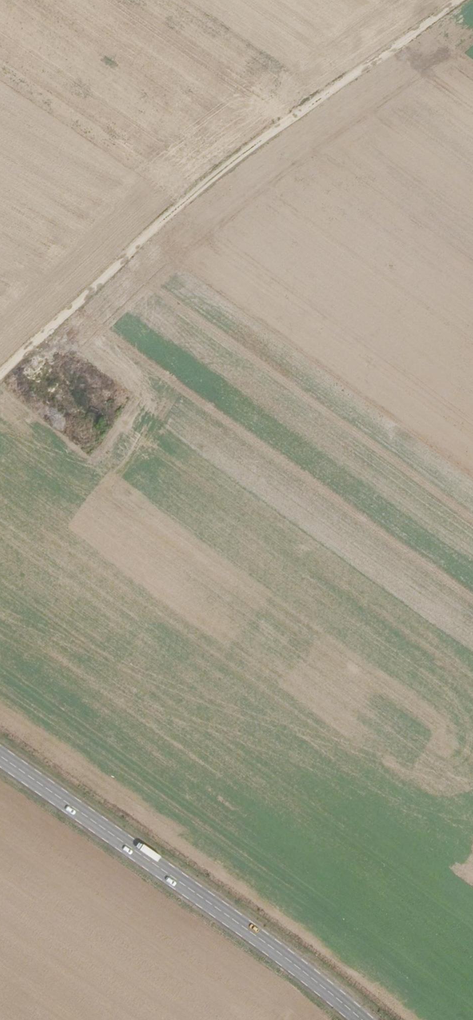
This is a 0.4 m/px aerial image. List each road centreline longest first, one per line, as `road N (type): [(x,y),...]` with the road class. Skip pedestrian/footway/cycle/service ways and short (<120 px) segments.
road 1 (track): [(459,0),(208,182),(0,377)]
road 2 (primary): [(362,1019),(0,756)]

